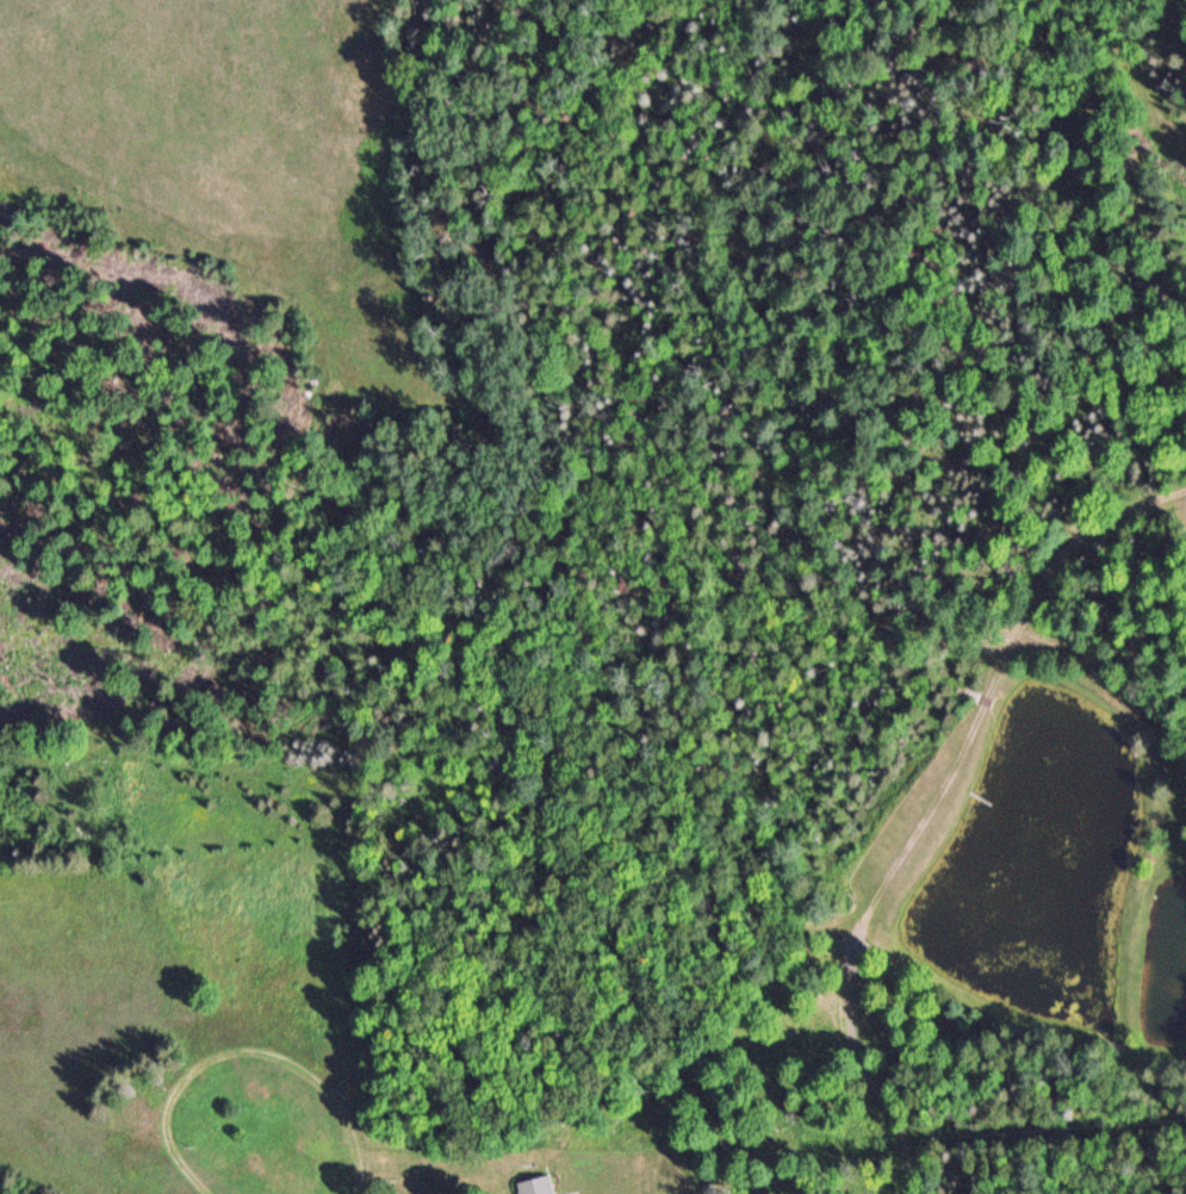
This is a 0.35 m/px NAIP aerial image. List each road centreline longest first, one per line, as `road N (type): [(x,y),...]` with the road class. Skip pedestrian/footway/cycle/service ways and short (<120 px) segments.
road 1 (residential): [(370,1193),(366,1143),(347,1103),(313,1070),(242,1053),(213,1062),(176,1094),(176,1149),(208,1193)]

